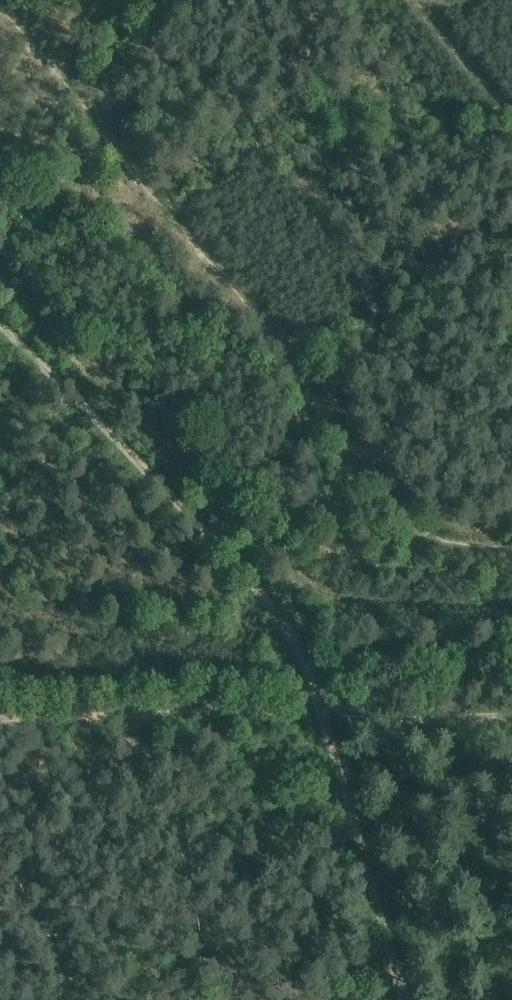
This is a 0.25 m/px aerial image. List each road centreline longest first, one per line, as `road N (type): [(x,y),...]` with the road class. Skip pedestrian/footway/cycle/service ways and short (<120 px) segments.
road 1 (track): [(315,709),(302,647),(288,621),(0,330)]
road 2 (track): [(315,709),(0,713)]
road 3 (track): [(392,999),(315,709)]
road 4 (track): [(511,125),(414,0)]

